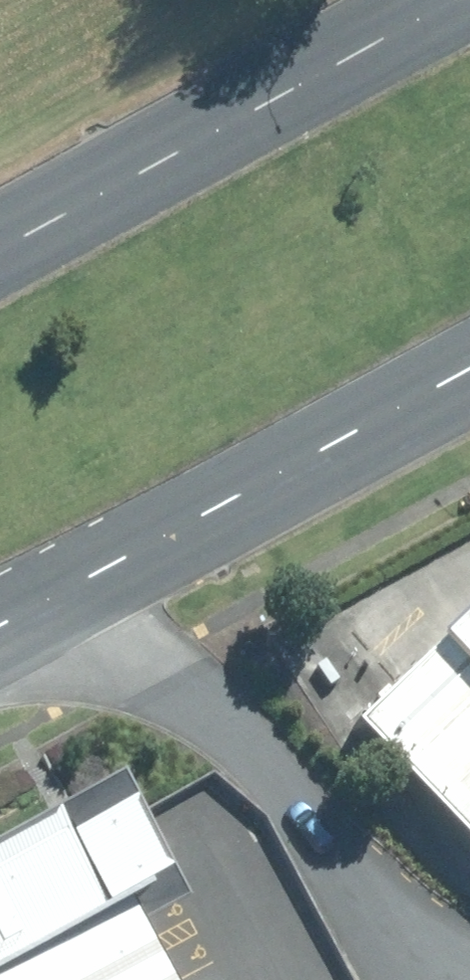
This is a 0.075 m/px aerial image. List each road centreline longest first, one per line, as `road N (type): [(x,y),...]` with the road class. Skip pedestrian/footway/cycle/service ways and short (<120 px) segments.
road 1 (primary): [(0,256),(461,0)]
road 2 (unclassified): [(410,979),(309,814),(213,704),(86,582)]
road 3 (primary): [(469,375),(86,582)]

